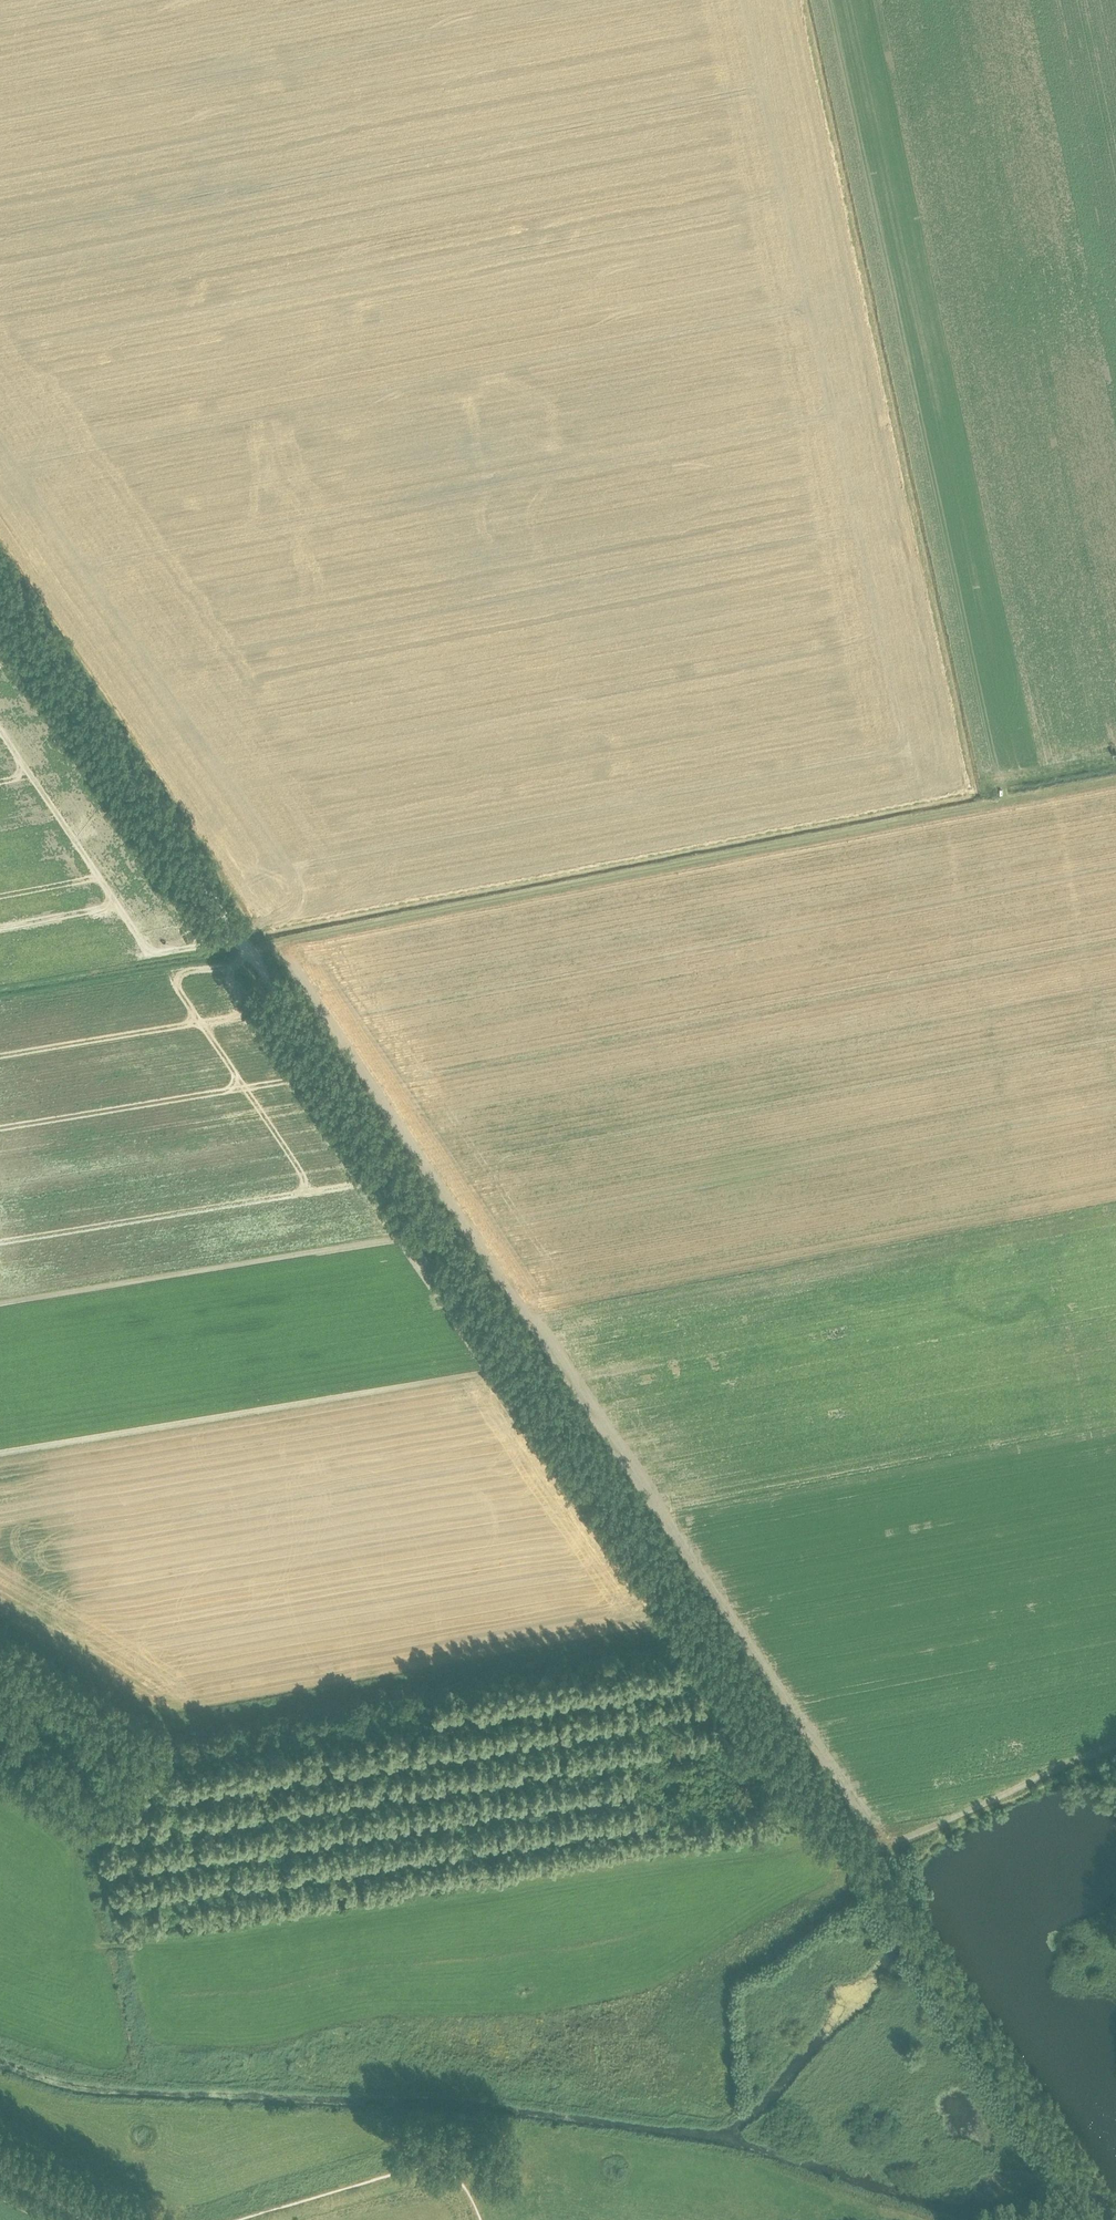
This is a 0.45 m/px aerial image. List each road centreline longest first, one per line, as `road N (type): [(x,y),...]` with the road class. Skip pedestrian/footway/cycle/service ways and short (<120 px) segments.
road 1 (unclassified): [(1100,2219),(0,583)]
road 2 (track): [(831,1812),(142,1920),(125,1909),(100,1806),(75,1806),(0,1760)]

